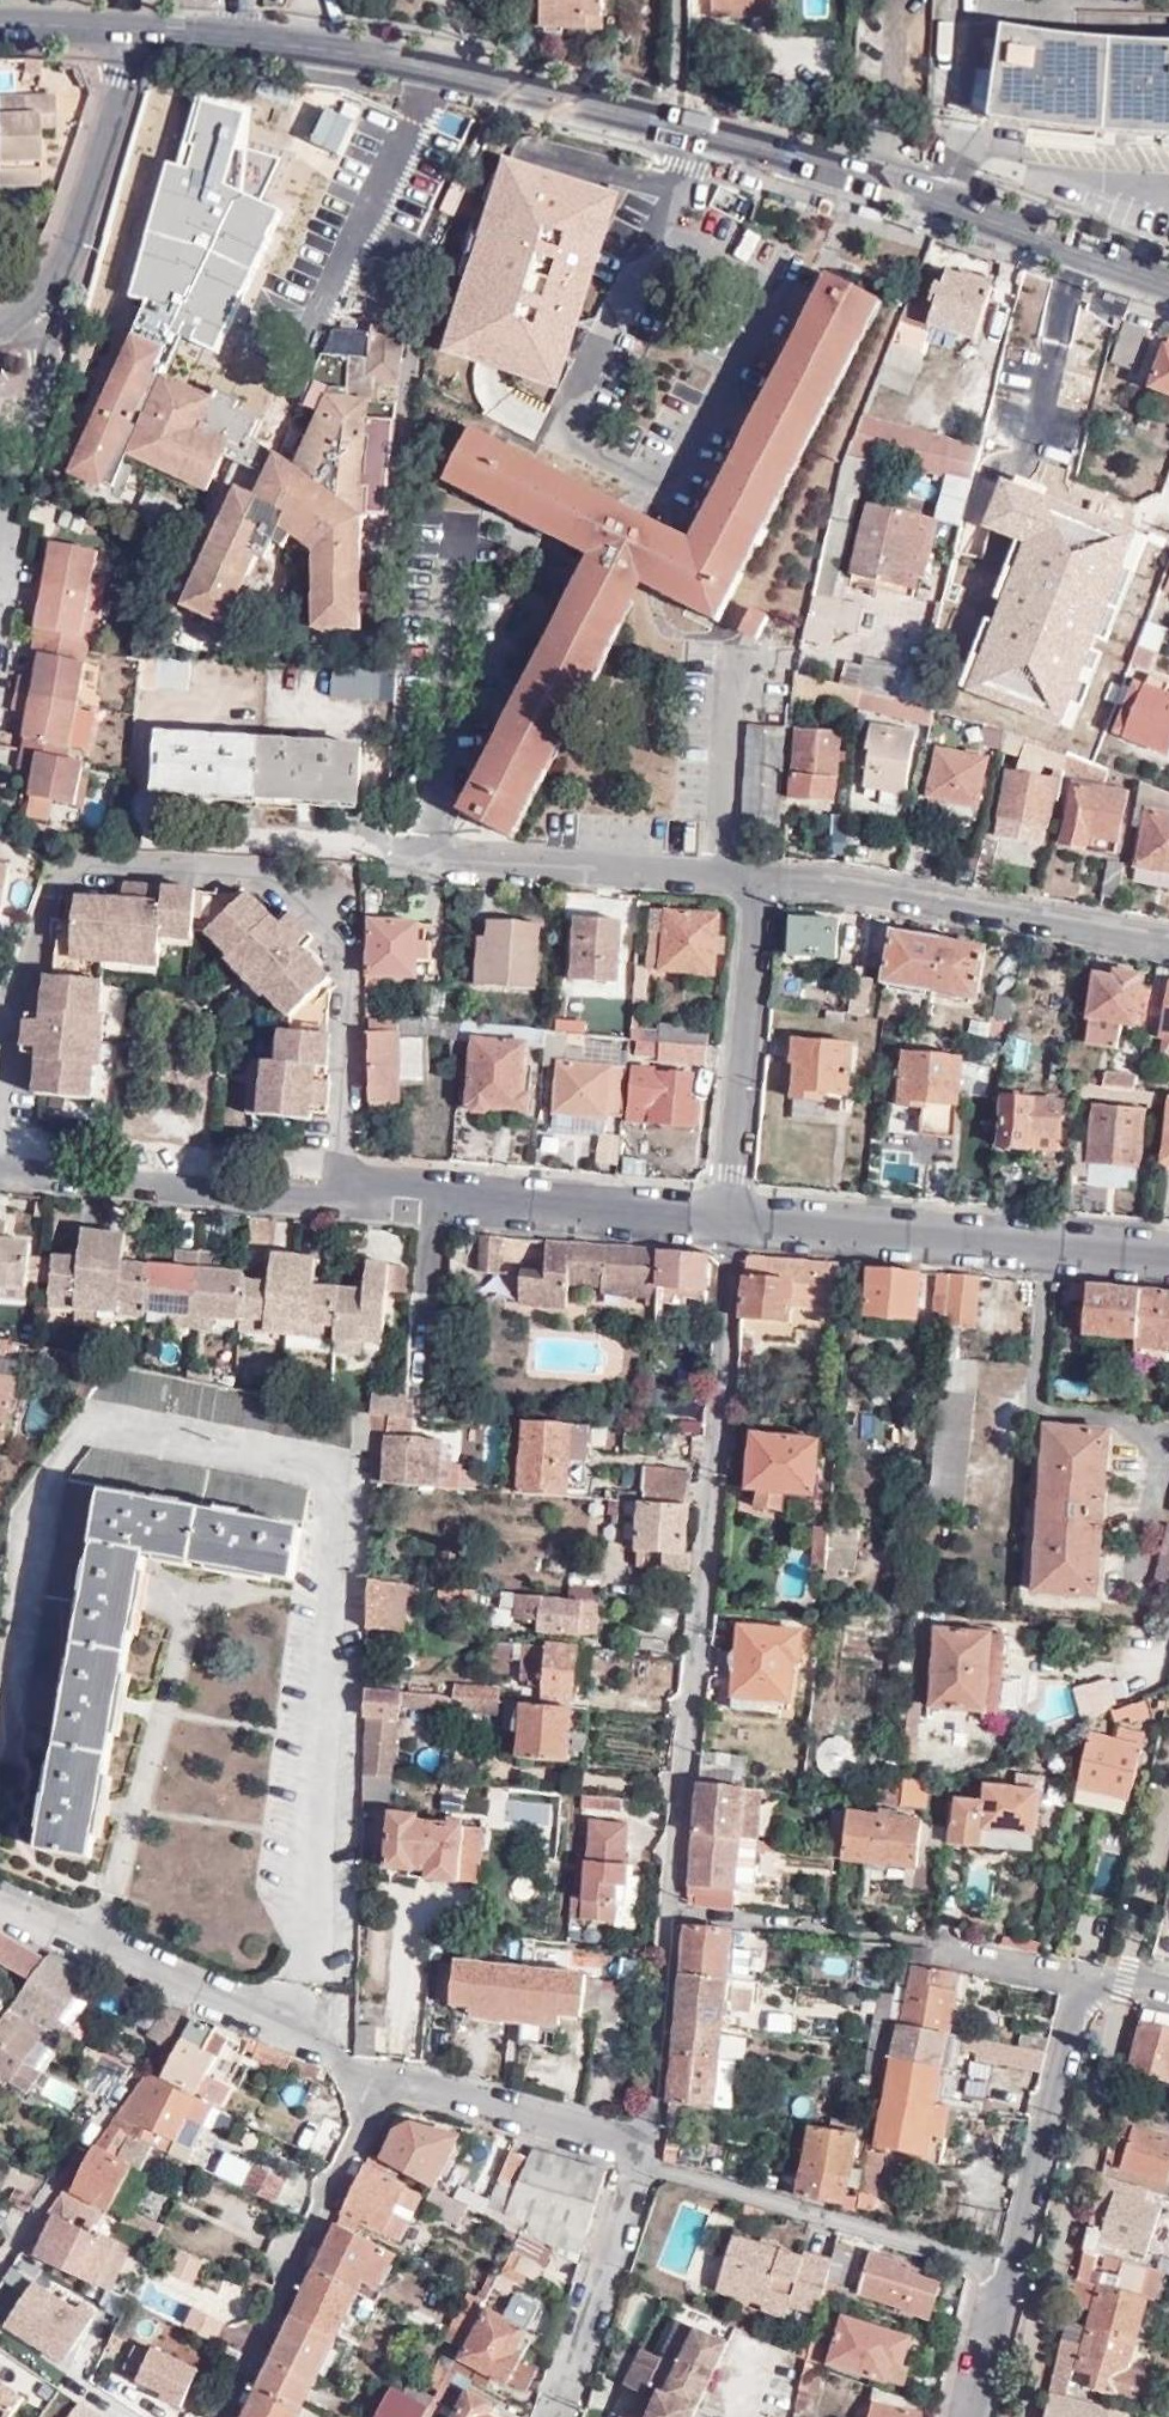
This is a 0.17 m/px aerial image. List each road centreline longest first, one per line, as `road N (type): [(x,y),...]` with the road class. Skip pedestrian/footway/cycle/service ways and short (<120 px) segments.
road 1 (secondary): [(1168,283),(699,130),(371,56),(235,37)]
road 2 (residential): [(0,1152),(729,1226)]
road 3 (residential): [(668,1916),(729,1226)]
road 4 (residential): [(729,1226),(1168,1274)]
road 5 (residential): [(0,1907),(384,2083)]
road 6 (residential): [(752,881),(839,888),(1168,947)]
road 7 (residential): [(635,2163),(1011,2275)]
road 8 (residential): [(214,2416),(384,2083)]
road 9 (residential): [(752,881),(729,1226)]
road 10 (residential): [(0,325),(43,282),(117,80),(121,27)]
road 11 (residential): [(431,860),(752,881)]
road 12 (residential): [(1011,2275),(1082,1975)]
road 13 (residential): [(551,2416),(635,2163)]
road 14 (residential): [(384,2083),(635,2163)]
road 15 (residential): [(635,2163),(668,1916)]
road 16 (residential): [(915,1936),(668,1916)]
road 17 (residential): [(132,2072),(0,2261)]
road 18 (residential): [(974,2416),(1011,2275)]
road 19 (secondary): [(121,27),(0,24)]

